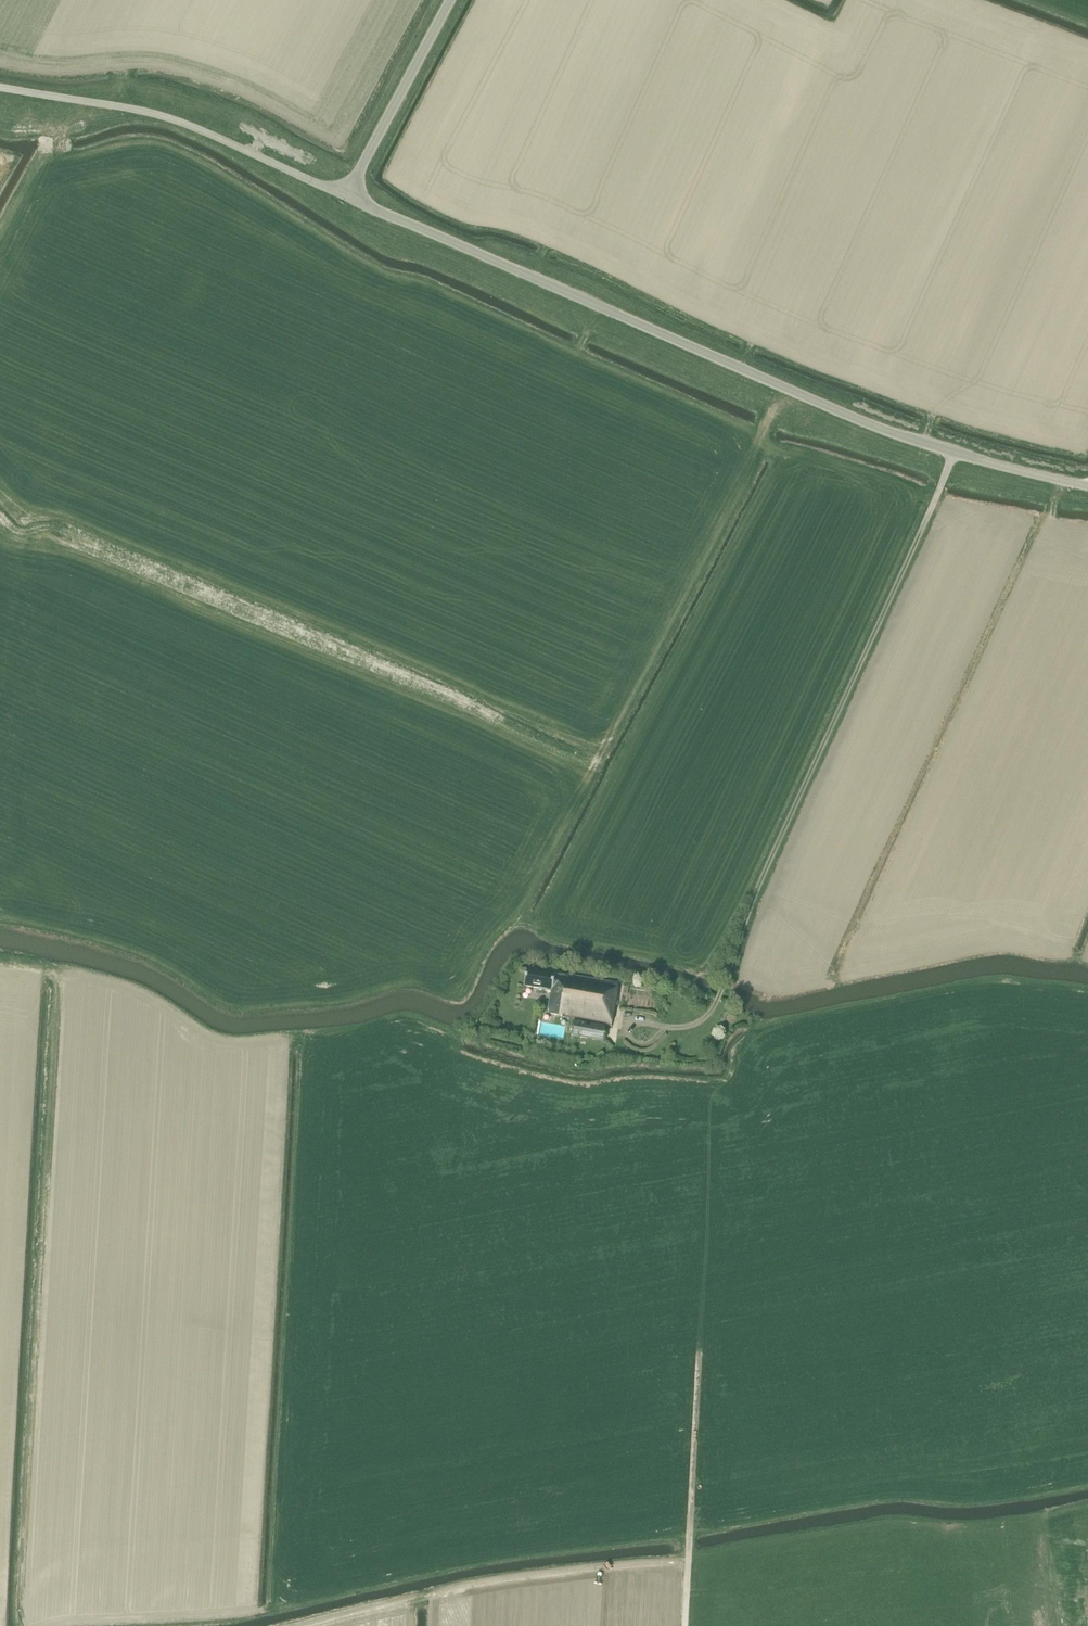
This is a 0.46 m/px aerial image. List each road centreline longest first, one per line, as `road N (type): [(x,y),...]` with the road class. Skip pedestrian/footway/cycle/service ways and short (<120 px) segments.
road 1 (tertiary): [(1087,486),(871,425),(348,198)]
road 2 (track): [(649,1024),(682,1028),(713,1009),(757,892),(953,453)]
road 3 (unclassified): [(348,198),(165,117),(0,87)]
road 4 (track): [(0,770),(27,539),(0,498)]
road 5 (tertiary): [(348,198),(451,0)]

